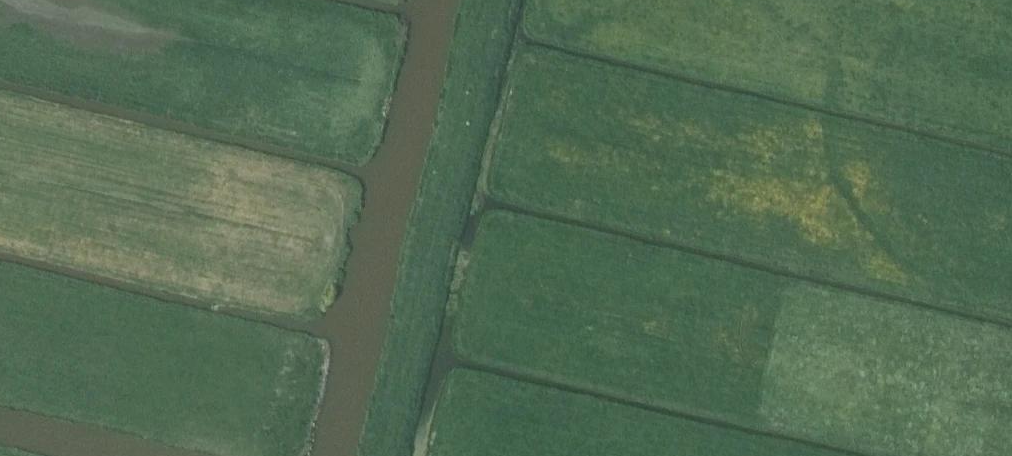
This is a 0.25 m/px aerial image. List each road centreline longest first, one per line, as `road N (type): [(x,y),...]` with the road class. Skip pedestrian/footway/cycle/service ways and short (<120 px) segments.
road 1 (track): [(381,455),(487,0)]

